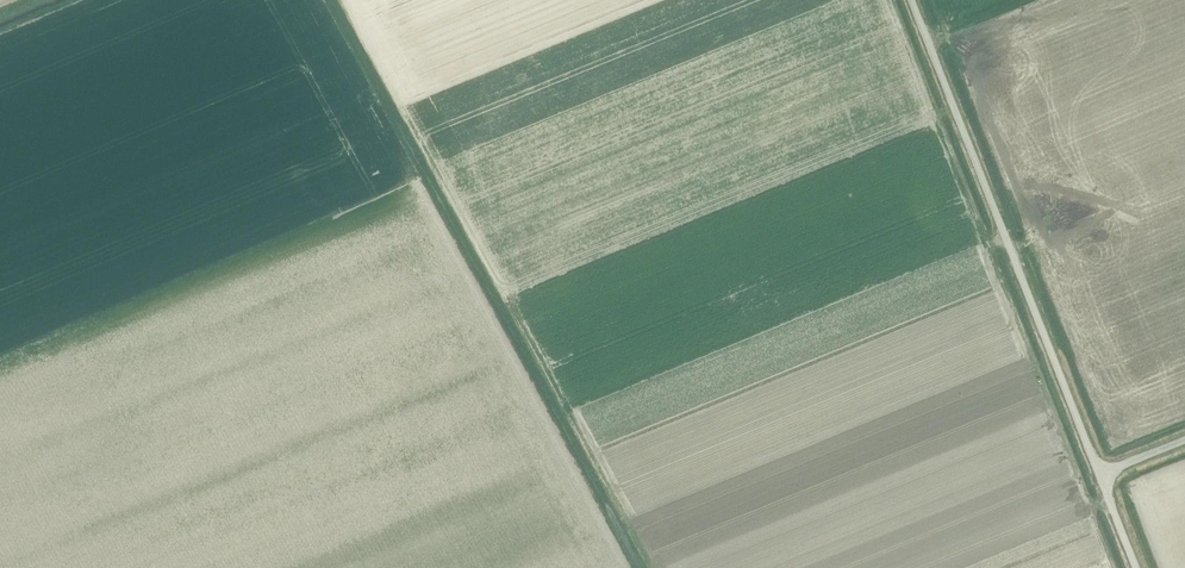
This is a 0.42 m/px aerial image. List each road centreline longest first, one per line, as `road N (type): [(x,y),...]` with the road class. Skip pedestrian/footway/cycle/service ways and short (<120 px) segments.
road 1 (unclassified): [(1099,472),(911,0)]

